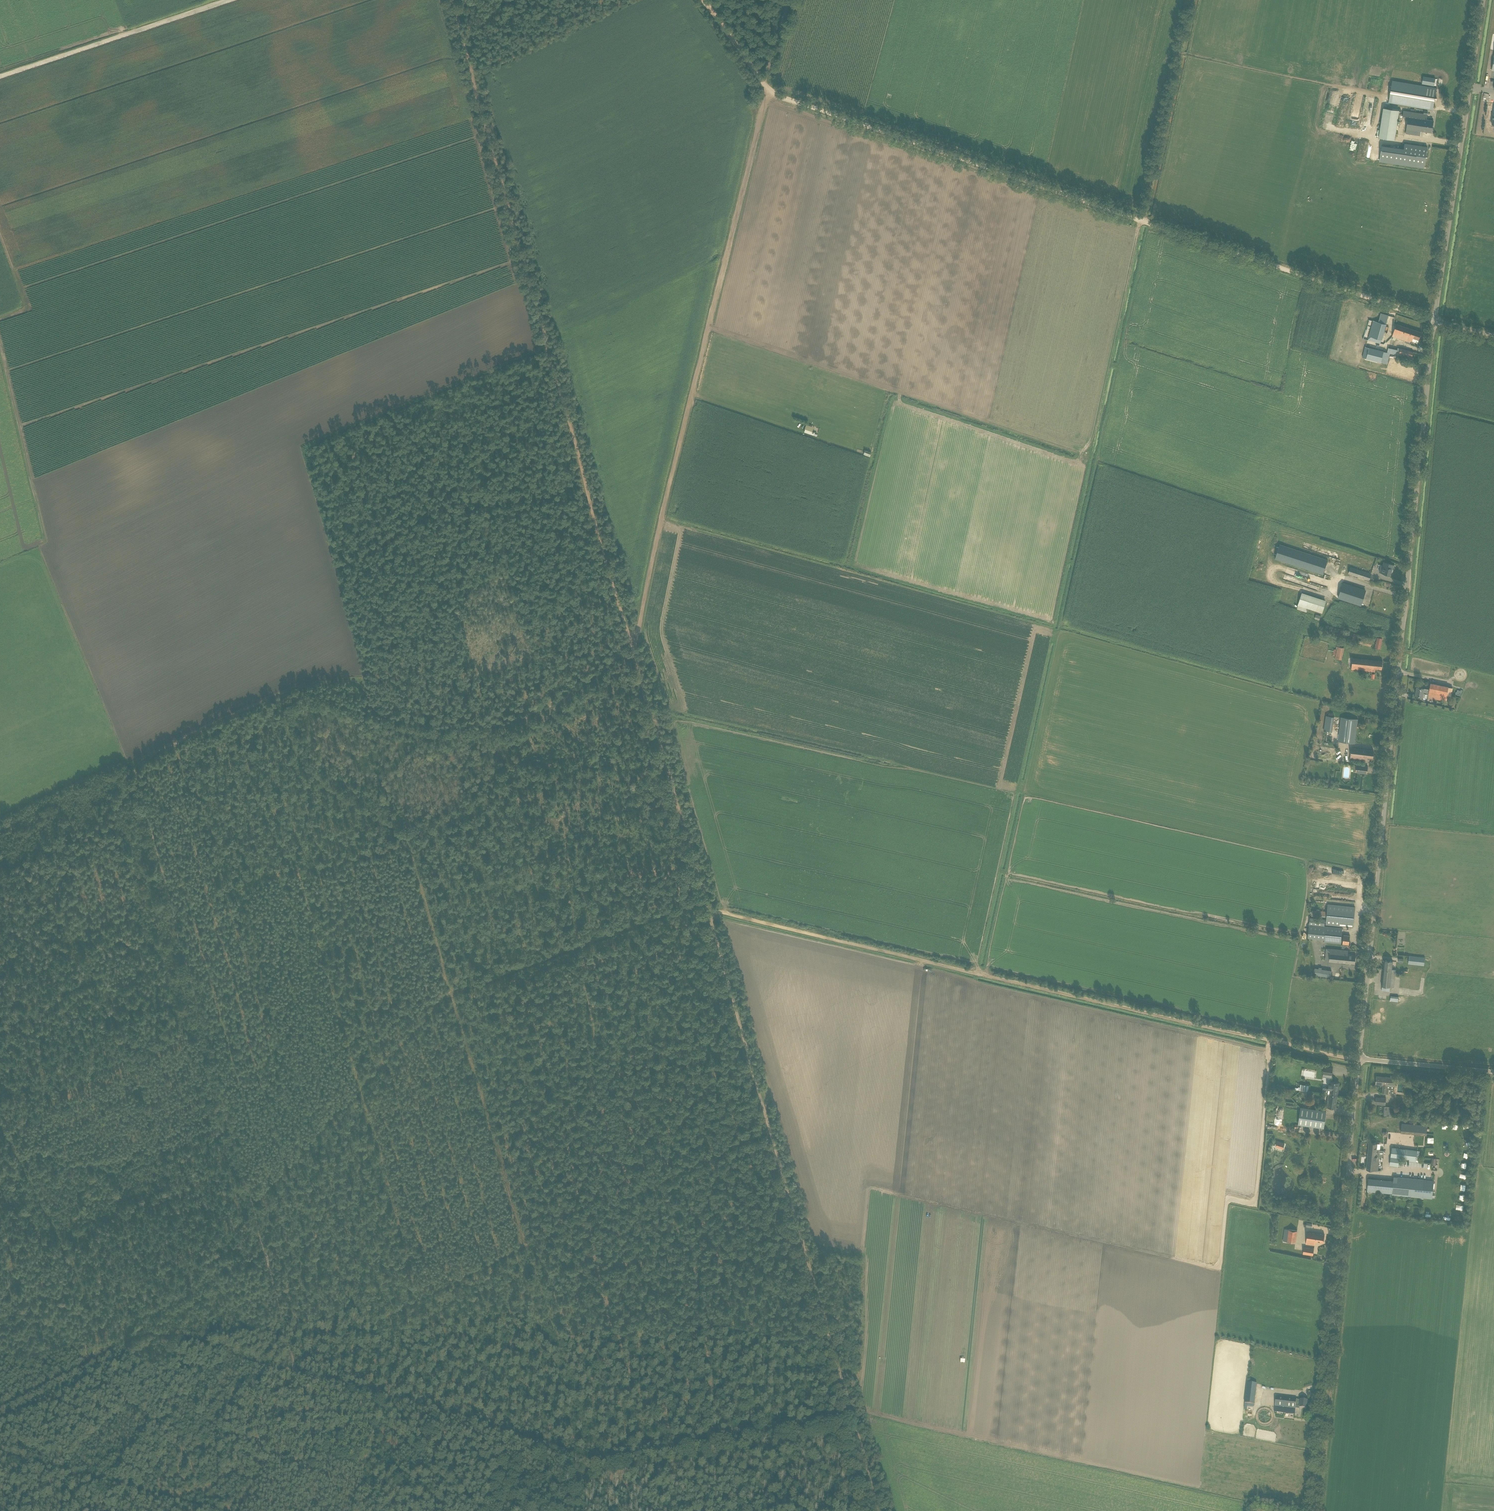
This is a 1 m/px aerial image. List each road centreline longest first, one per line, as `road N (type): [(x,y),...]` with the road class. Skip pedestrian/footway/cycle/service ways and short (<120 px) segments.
road 1 (track): [(631,640),(573,696),(506,724),(396,720),(374,712),(362,679),(347,675),(277,691),(128,764),(292,1375),(586,1460)]
road 2 (unclassified): [(1360,1058),(1434,321)]
road 3 (track): [(1360,1058),(708,909)]
road 4 (track): [(631,640),(451,0)]
road 5 (track): [(767,87),(631,640)]
road 6 (track): [(849,1420),(708,909)]
road 7 (unclassified): [(1314,1510),(1360,1058)]
road 8 (track): [(767,87),(1142,221)]
road 9 (unclassified): [(1434,321),(1482,0)]
road 10 (track): [(1142,221),(1434,321)]
road 11 (track): [(708,909),(631,640)]
road 12 (track): [(0,76),(227,0)]
road 13 (track): [(1191,0),(1142,221)]
road 14 (unclassified): [(1493,1071),(1360,1058)]

